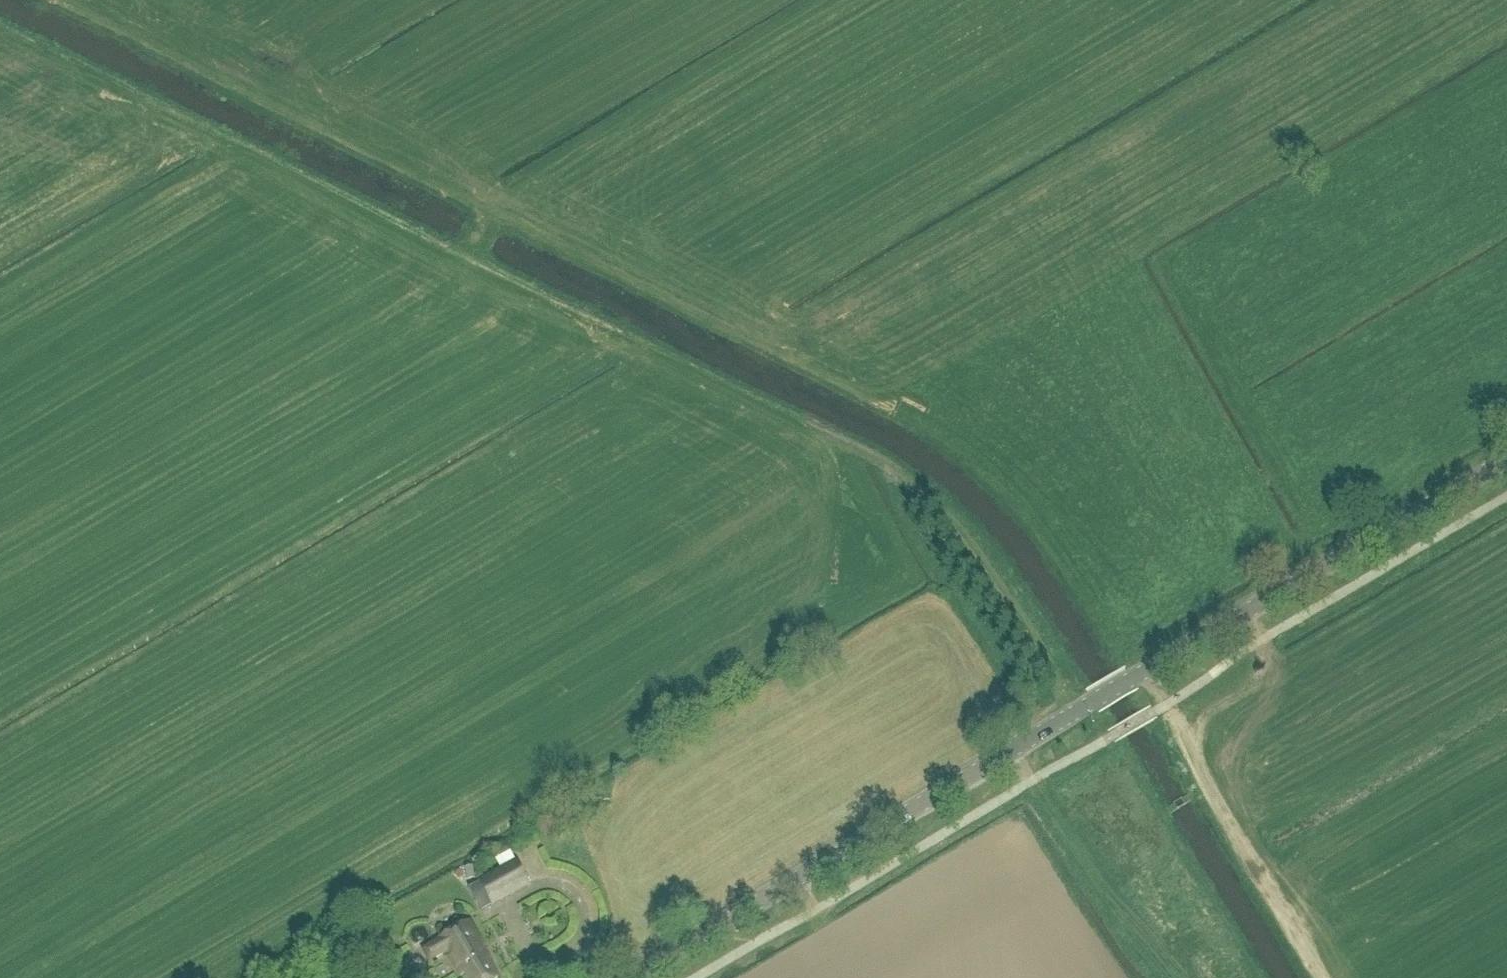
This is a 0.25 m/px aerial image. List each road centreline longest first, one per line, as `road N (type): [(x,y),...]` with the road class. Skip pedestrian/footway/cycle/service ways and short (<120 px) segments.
road 1 (tertiary): [(626,977),(1140,675)]
road 2 (tertiary): [(1506,462),(1140,675)]

